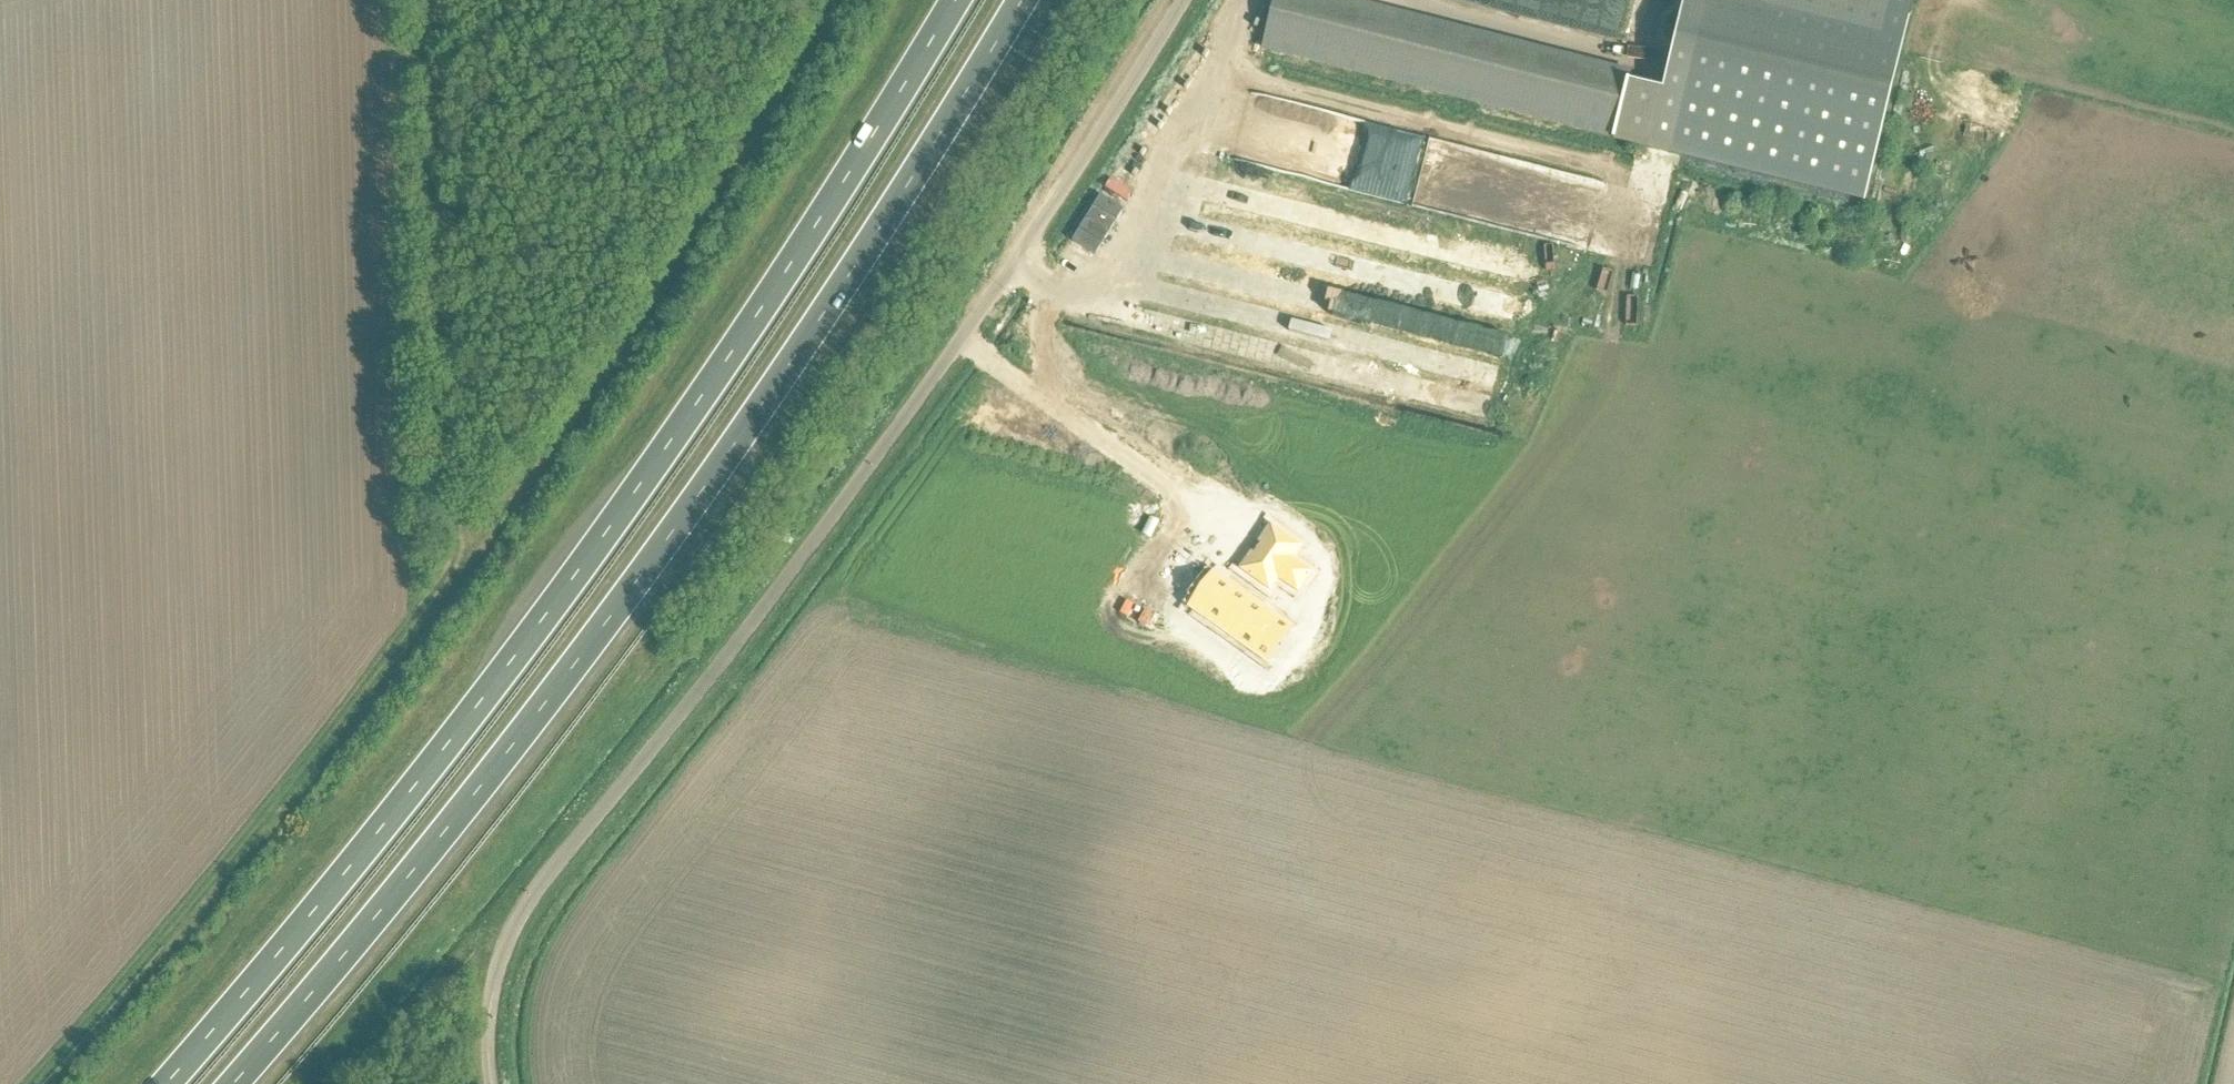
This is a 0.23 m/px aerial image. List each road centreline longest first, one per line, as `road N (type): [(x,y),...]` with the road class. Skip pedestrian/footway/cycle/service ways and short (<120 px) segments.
road 1 (trunk): [(956,0),(655,466),(433,766),(169,1083)]
road 2 (trunk): [(236,1083),(482,786),(708,483),(1022,0)]
road 3 (unclassified): [(490,1083),(488,1018),(522,913),(727,659),(911,407),(1093,145),(1182,0)]
road 4 (track): [(429,0),(452,559),(433,594),(11,1083)]

